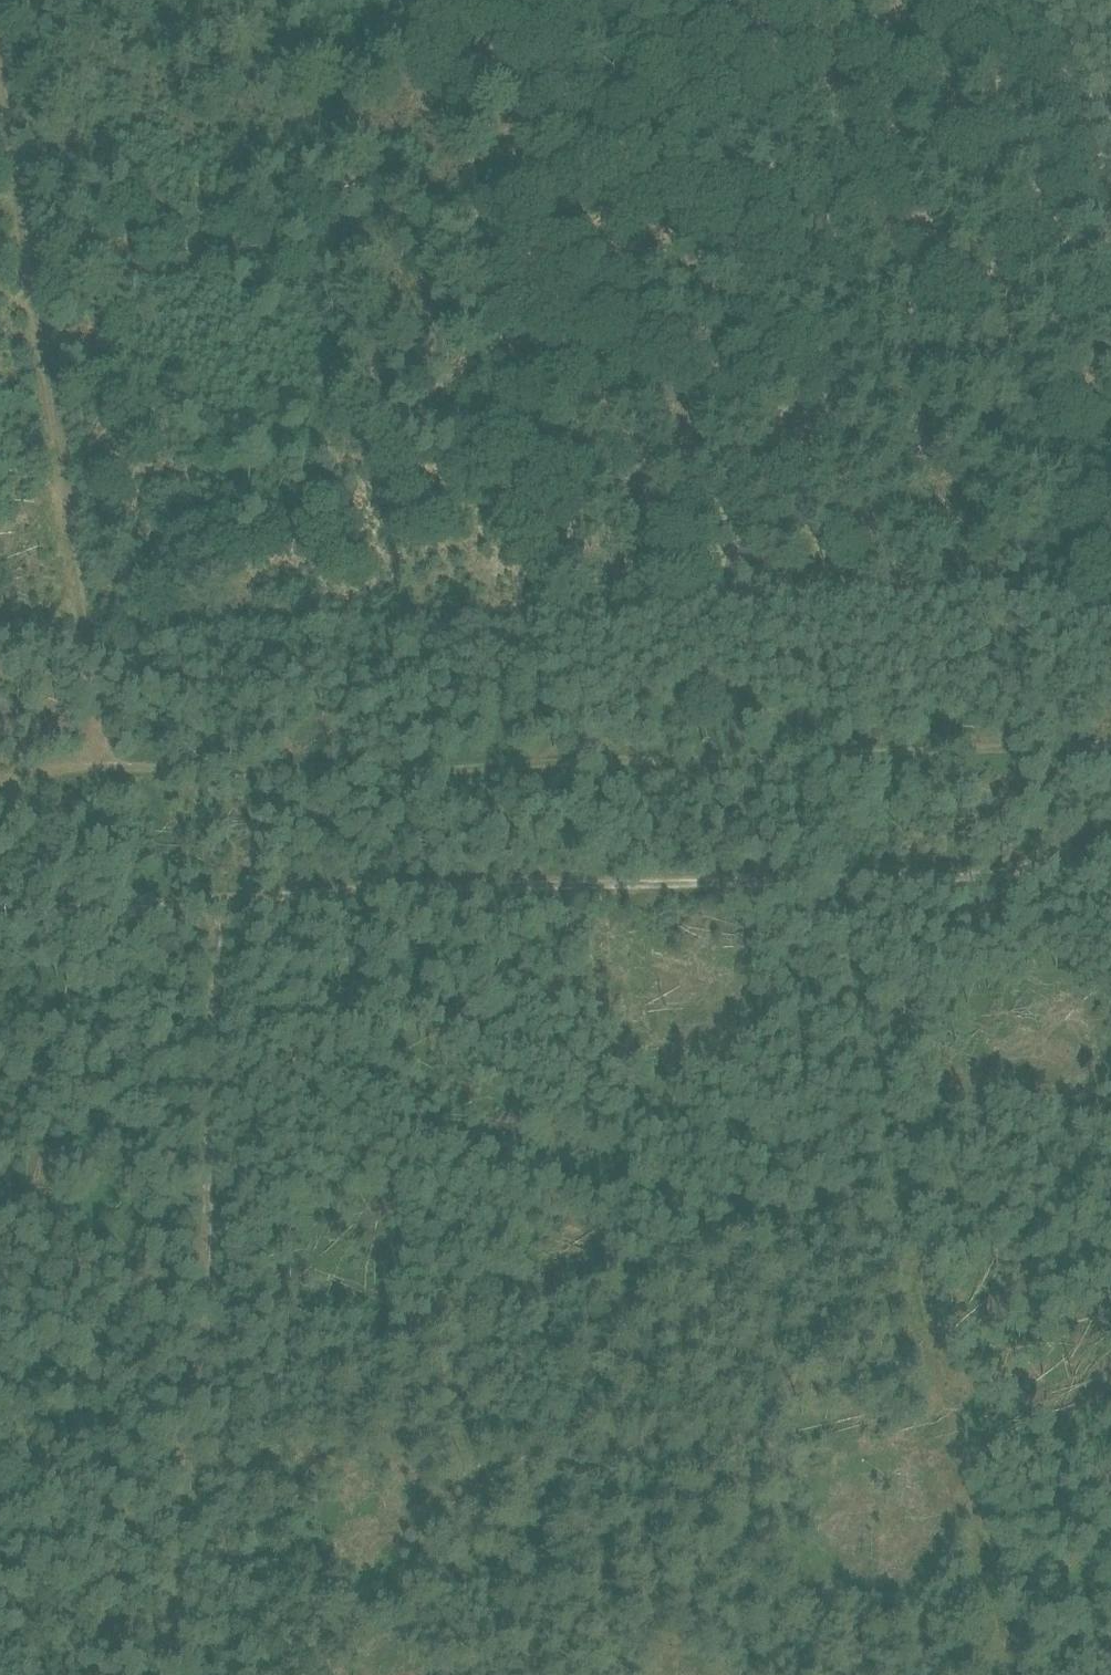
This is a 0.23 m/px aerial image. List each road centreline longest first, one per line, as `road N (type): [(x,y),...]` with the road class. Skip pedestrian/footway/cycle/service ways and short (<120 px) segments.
road 1 (track): [(0,911),(1037,869),(1110,832)]
road 2 (track): [(1110,745),(113,778),(0,789)]

